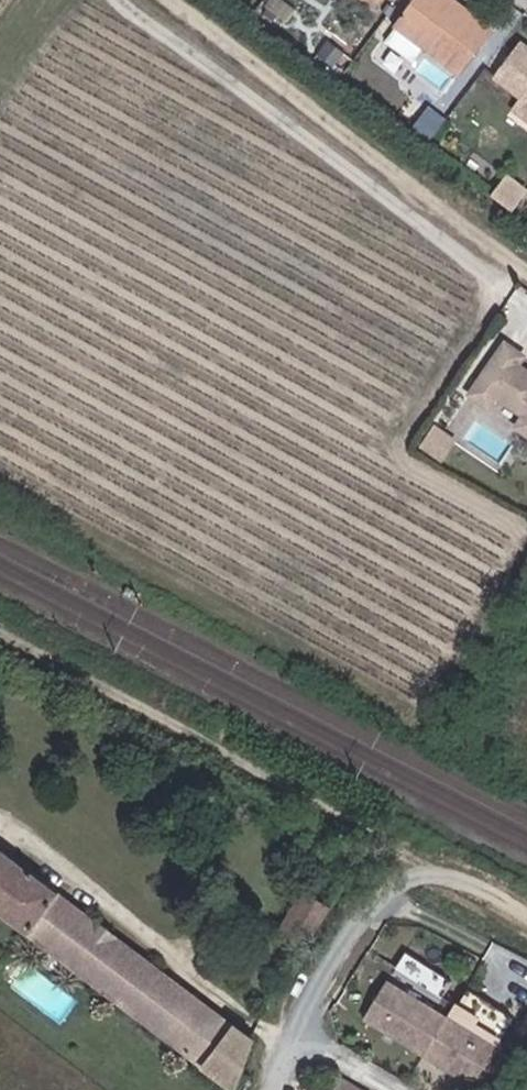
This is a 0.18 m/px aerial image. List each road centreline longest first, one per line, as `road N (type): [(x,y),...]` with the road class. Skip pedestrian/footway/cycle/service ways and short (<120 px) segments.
road 1 (residential): [(284,1073),(276,1042),(255,1021),(0,825)]
road 2 (unclassified): [(420,870),(376,890),(352,921),(296,1027),(284,1073)]
road 3 (residential): [(420,870),(526,925)]

